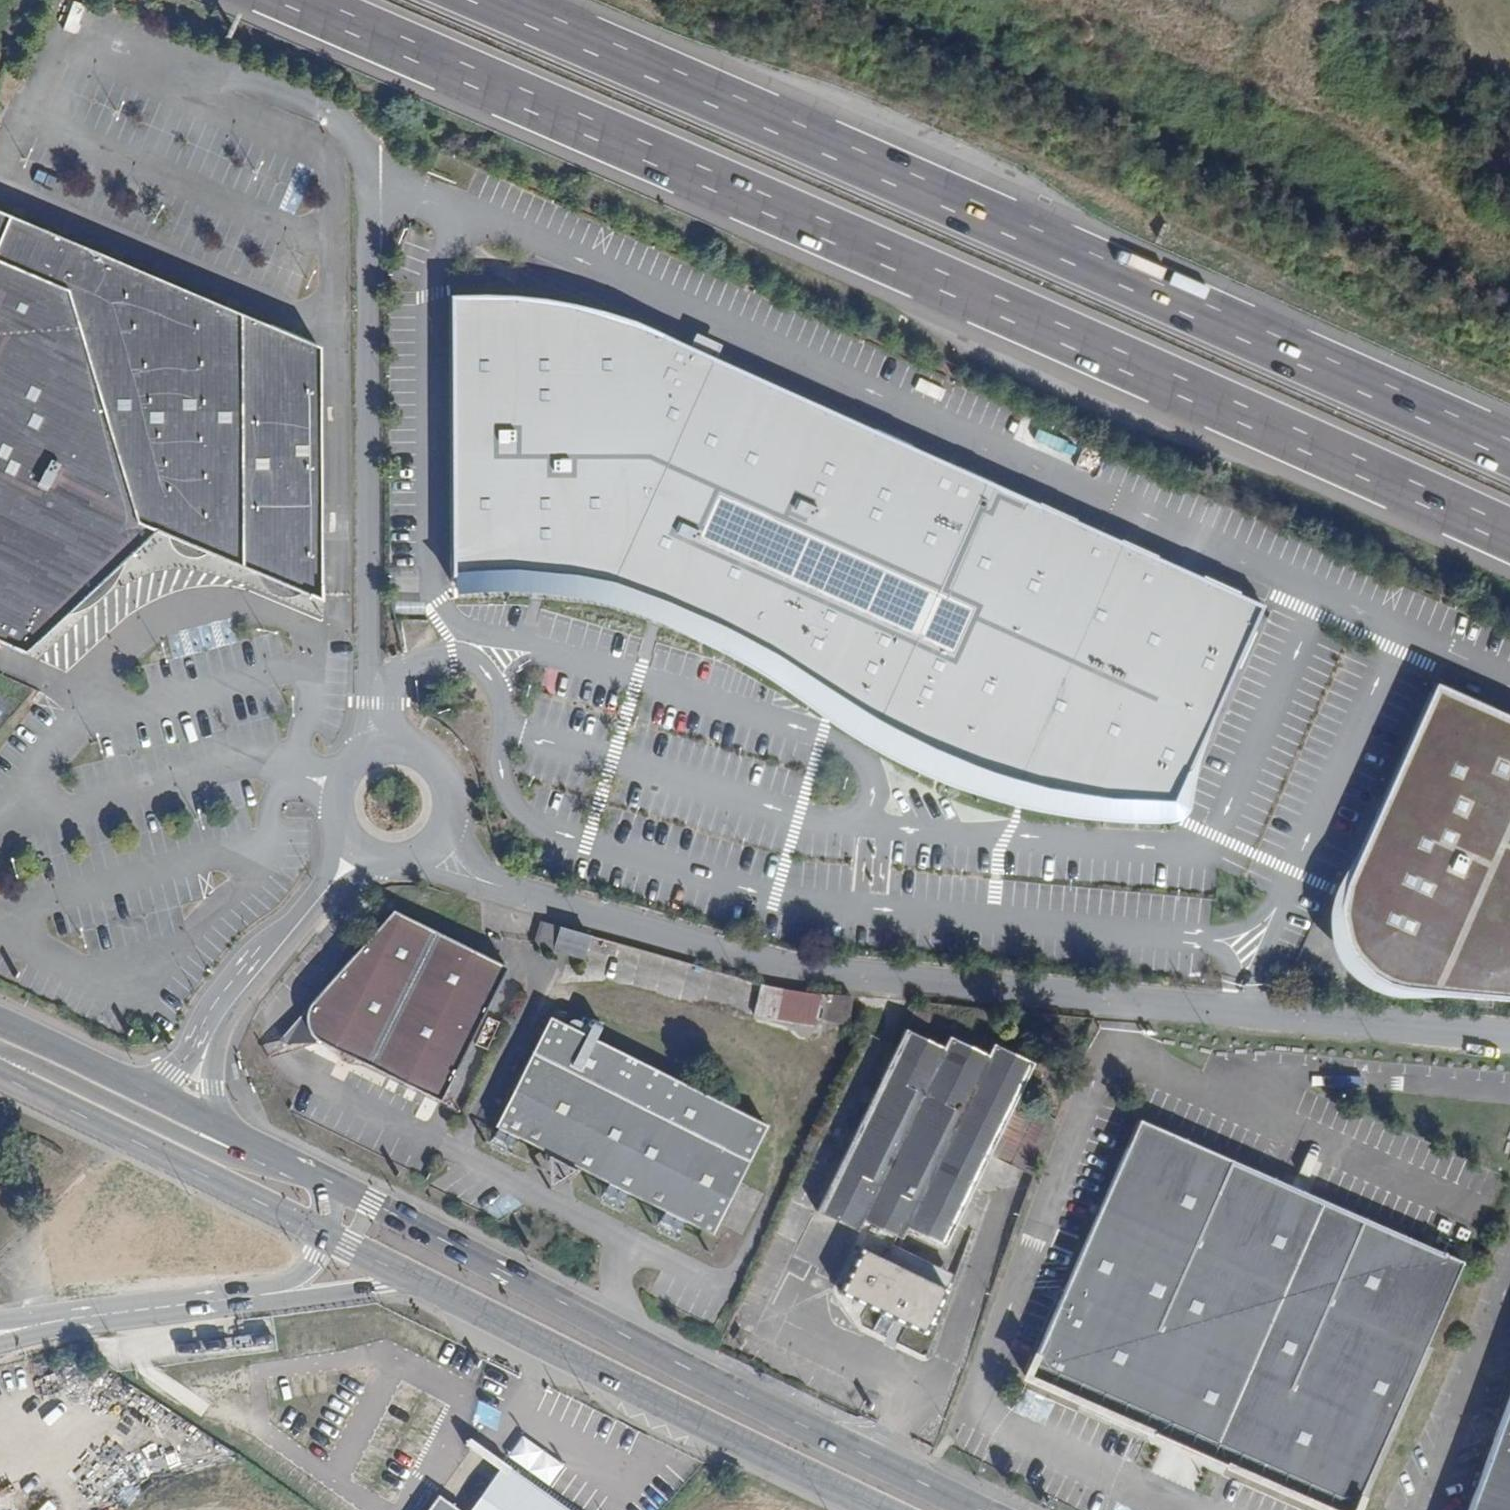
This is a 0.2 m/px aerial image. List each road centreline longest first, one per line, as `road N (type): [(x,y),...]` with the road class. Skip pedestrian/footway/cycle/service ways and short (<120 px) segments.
road 1 (motorway): [(289,0),(1509,541)]
road 2 (motorway): [(1509,455),(488,0)]
road 3 (residential): [(435,831),(511,892),(772,967),(1509,1039)]
road 4 (primary): [(981,1509),(319,1179)]
road 5 (primary): [(416,1284),(881,1509)]
road 6 (primary): [(0,1082),(321,1238)]
road 7 (secondary): [(268,1151),(228,1157),(0,1054)]
road 8 (primary): [(28,1327),(281,1295)]
road 9 (residential): [(435,831),(444,800),(433,770),(406,752),(374,753),(347,772),(338,804),(360,846)]
road 10 (residential): [(216,1028),(360,846)]
road 11 (primary): [(144,1087),(0,1018)]
road 12 (primary): [(281,1295),(416,1284)]
road 13 (residential): [(246,1139),(216,1099),(216,1028)]

